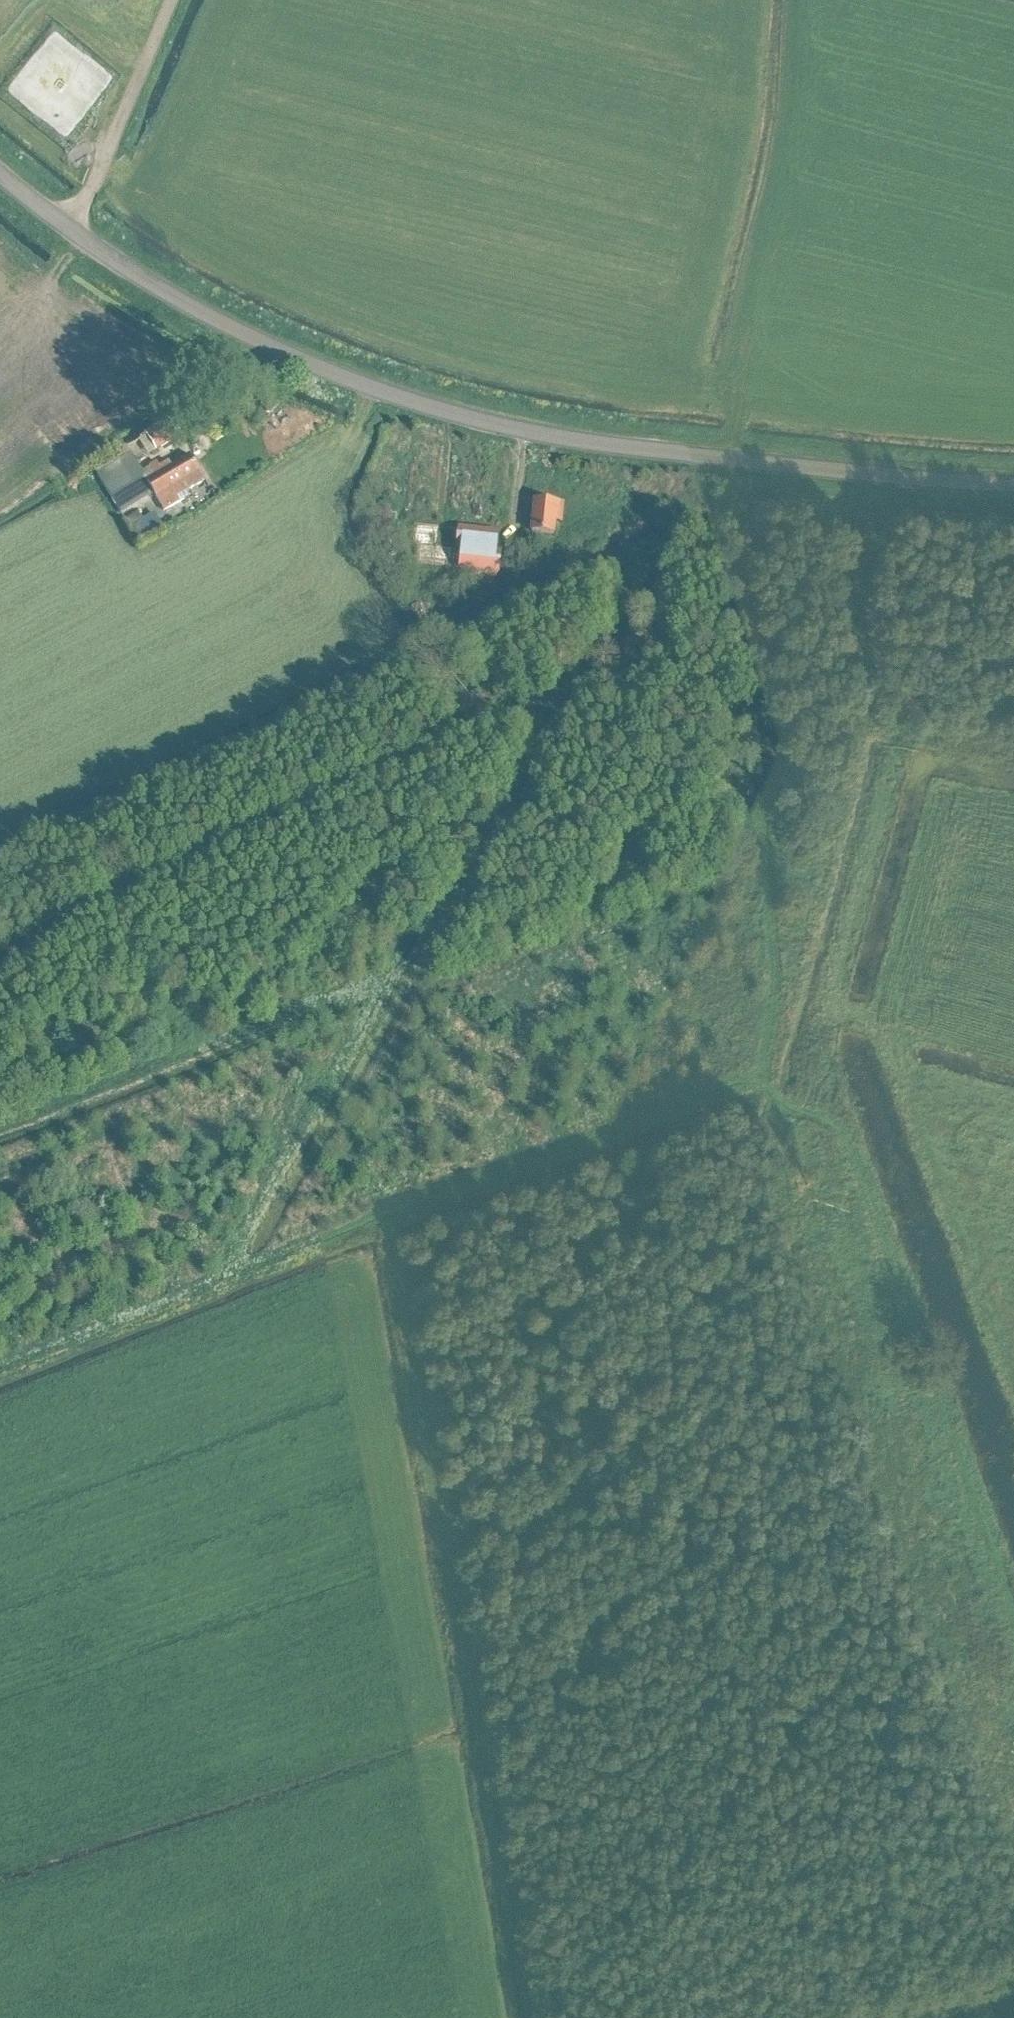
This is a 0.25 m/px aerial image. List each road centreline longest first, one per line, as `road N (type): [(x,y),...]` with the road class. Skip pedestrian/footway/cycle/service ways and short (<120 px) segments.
road 1 (unclassified): [(1013,485),(595,447),(438,415),(313,373),(221,330),(0,180)]
road 2 (track): [(171,0),(89,192),(65,229)]

